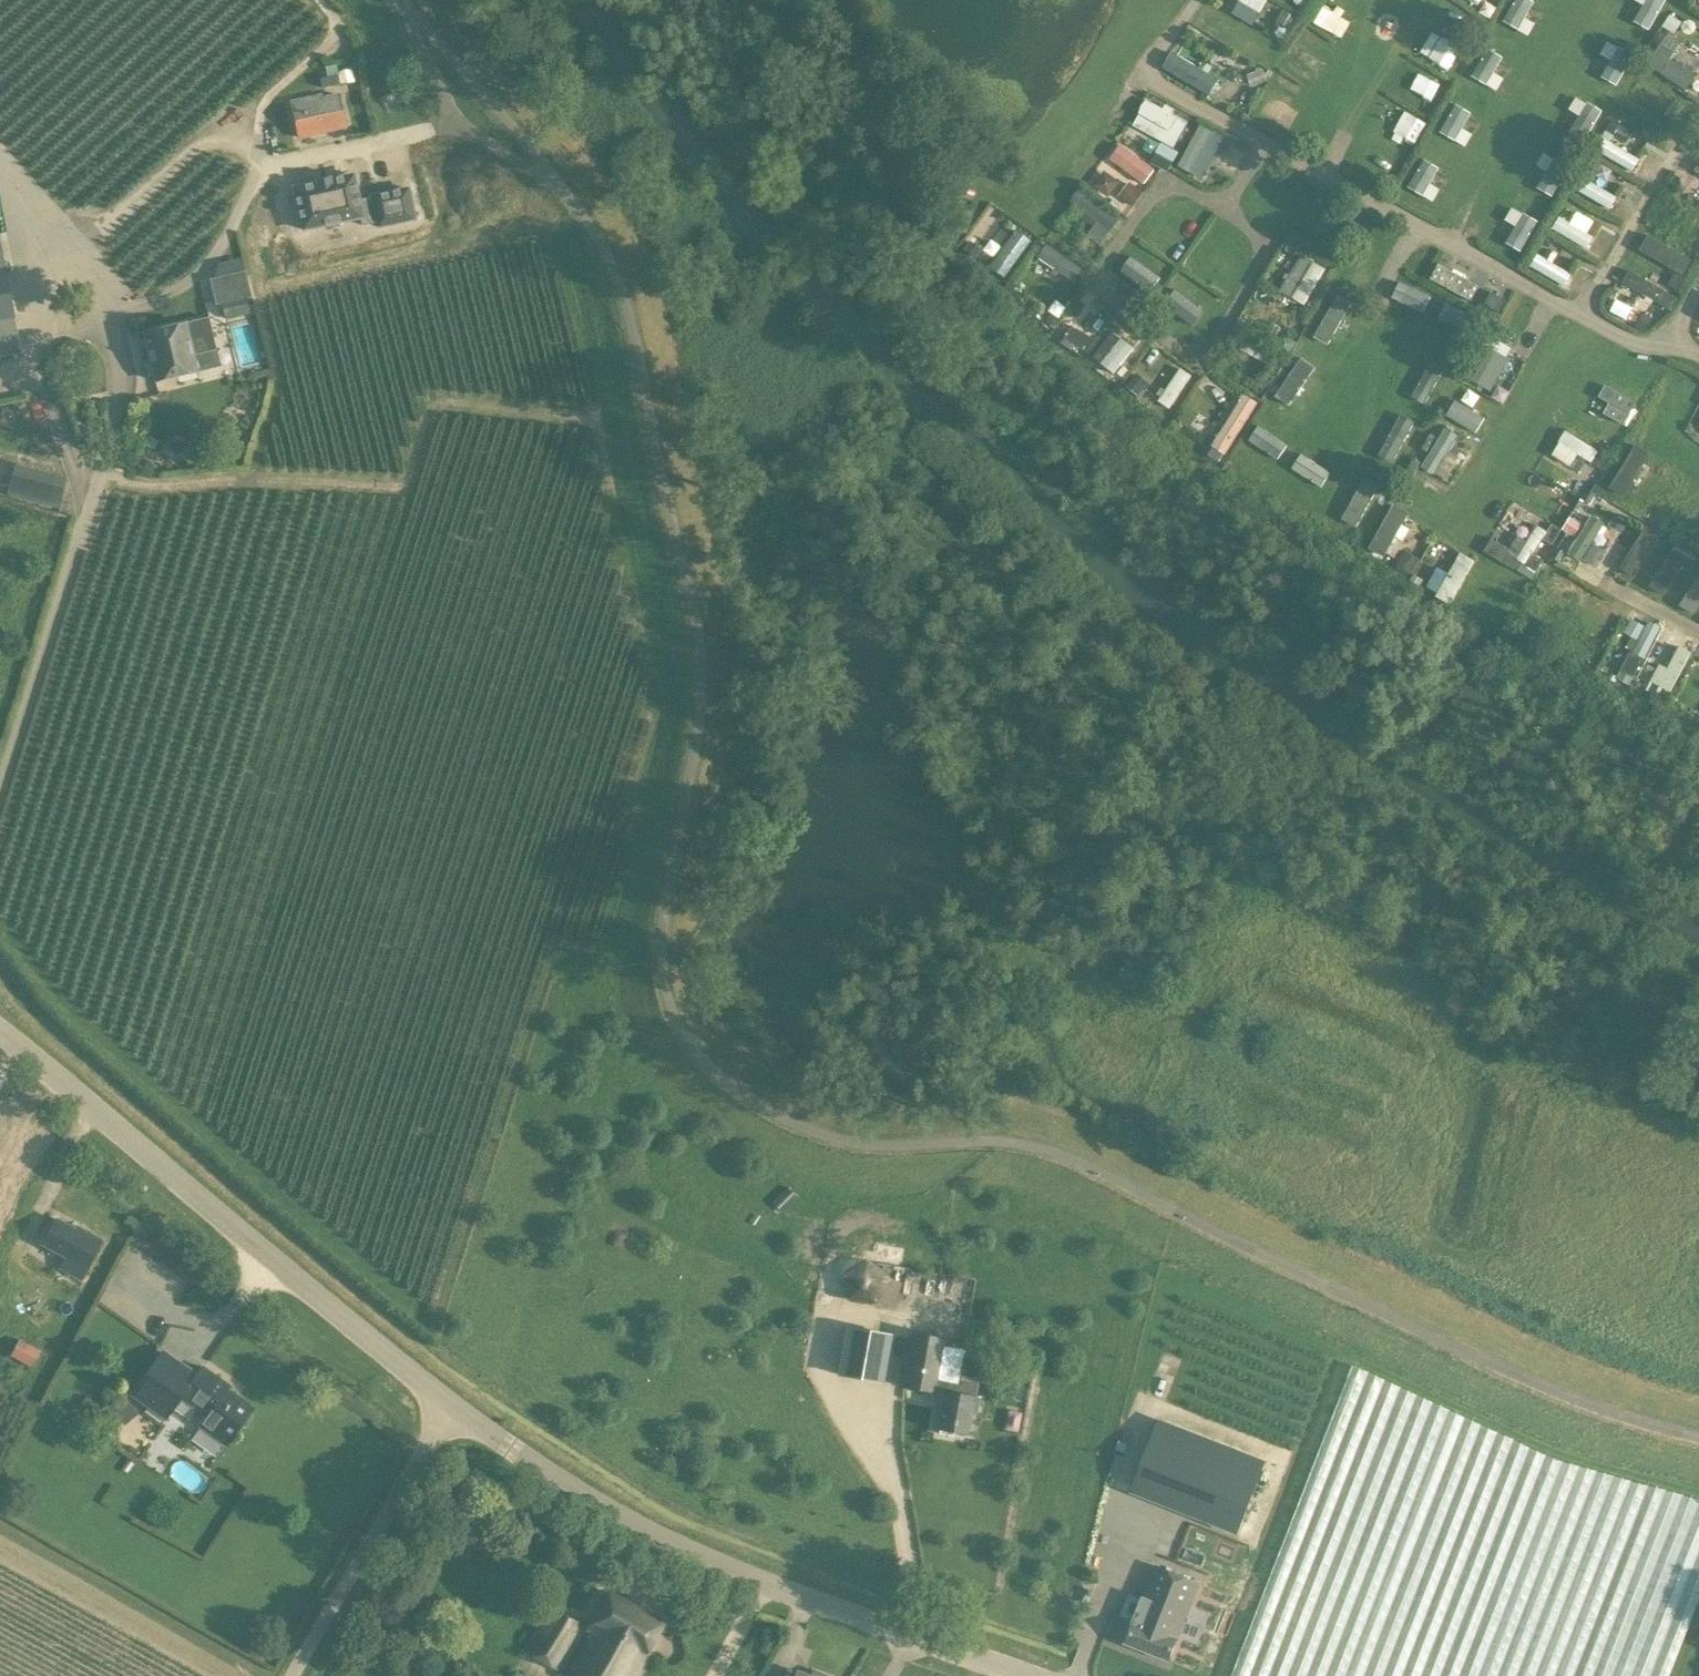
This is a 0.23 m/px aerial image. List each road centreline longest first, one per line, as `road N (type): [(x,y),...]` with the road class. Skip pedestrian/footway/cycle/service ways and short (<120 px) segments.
road 1 (residential): [(406,0),(597,237),(635,340),(702,674),(661,945),(665,998),(699,1055),(772,1114),(820,1133),(875,1145),(984,1139),(1069,1158),(1545,1389),(1698,1438)]
road 2 (unclassified): [(0,801),(124,368),(41,211),(0,165)]
road 3 (tertiary): [(1027,1675),(659,1536),(446,1402)]
road 4 (tertiary): [(446,1402),(0,1037)]
road 5 (unclassified): [(295,1675),(446,1402)]
road 6 (track): [(401,0),(452,126),(560,188)]

